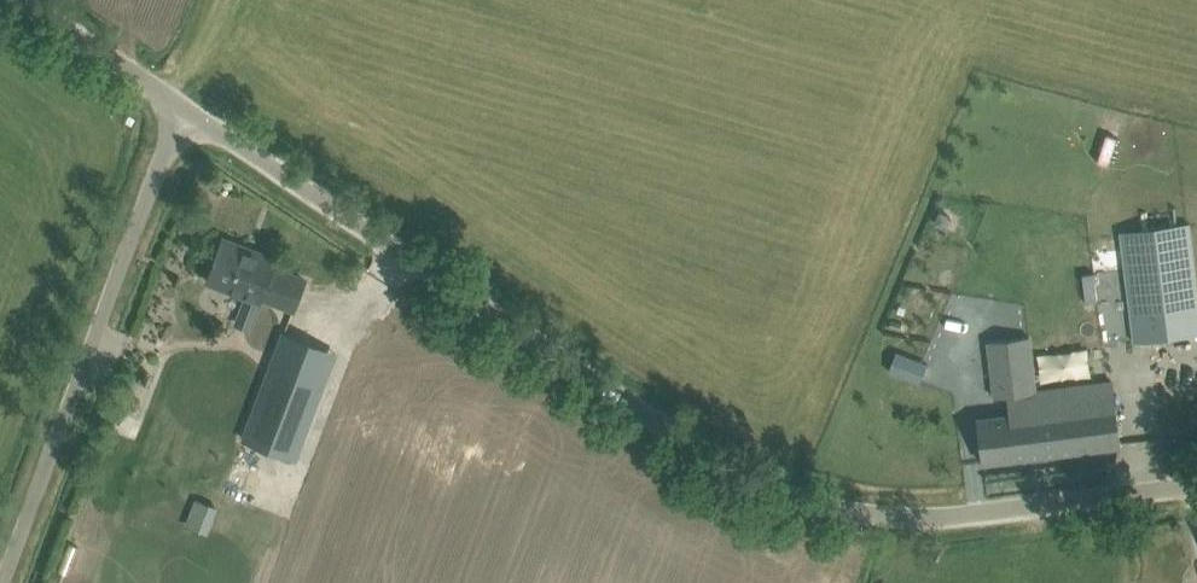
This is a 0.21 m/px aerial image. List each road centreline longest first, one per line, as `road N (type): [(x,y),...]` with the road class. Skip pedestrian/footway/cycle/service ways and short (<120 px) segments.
road 1 (unclassified): [(1196,489),(919,523),(754,489),(7,0)]
road 2 (track): [(181,116),(224,0)]

